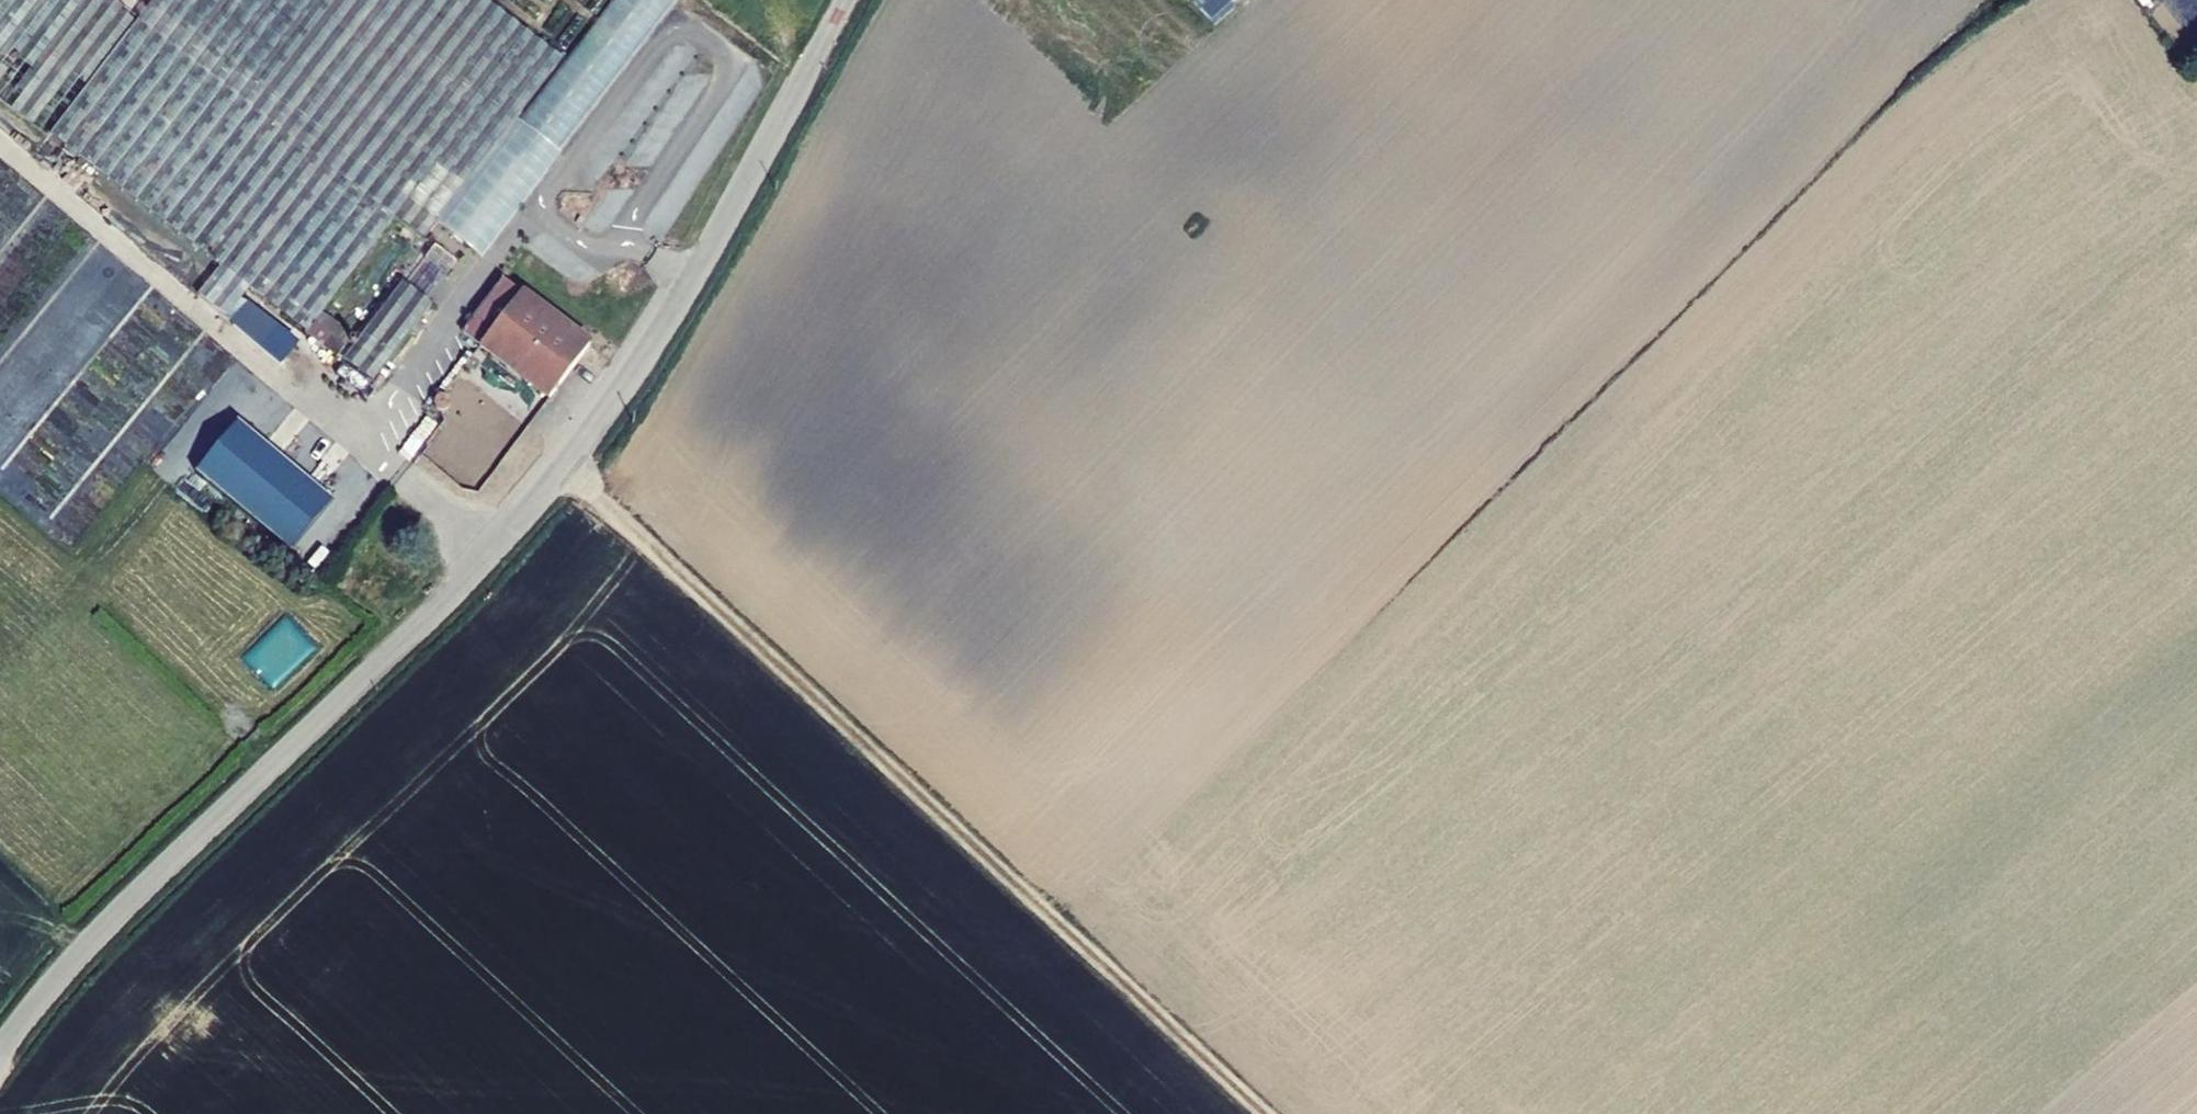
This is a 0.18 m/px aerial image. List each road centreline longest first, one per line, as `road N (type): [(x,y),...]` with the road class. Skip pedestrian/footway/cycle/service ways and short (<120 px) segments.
road 1 (unclassified): [(845,0),(685,289),(561,470),(428,617),(65,966),(0,1046)]
road 2 (track): [(561,470),(1263,1113)]

